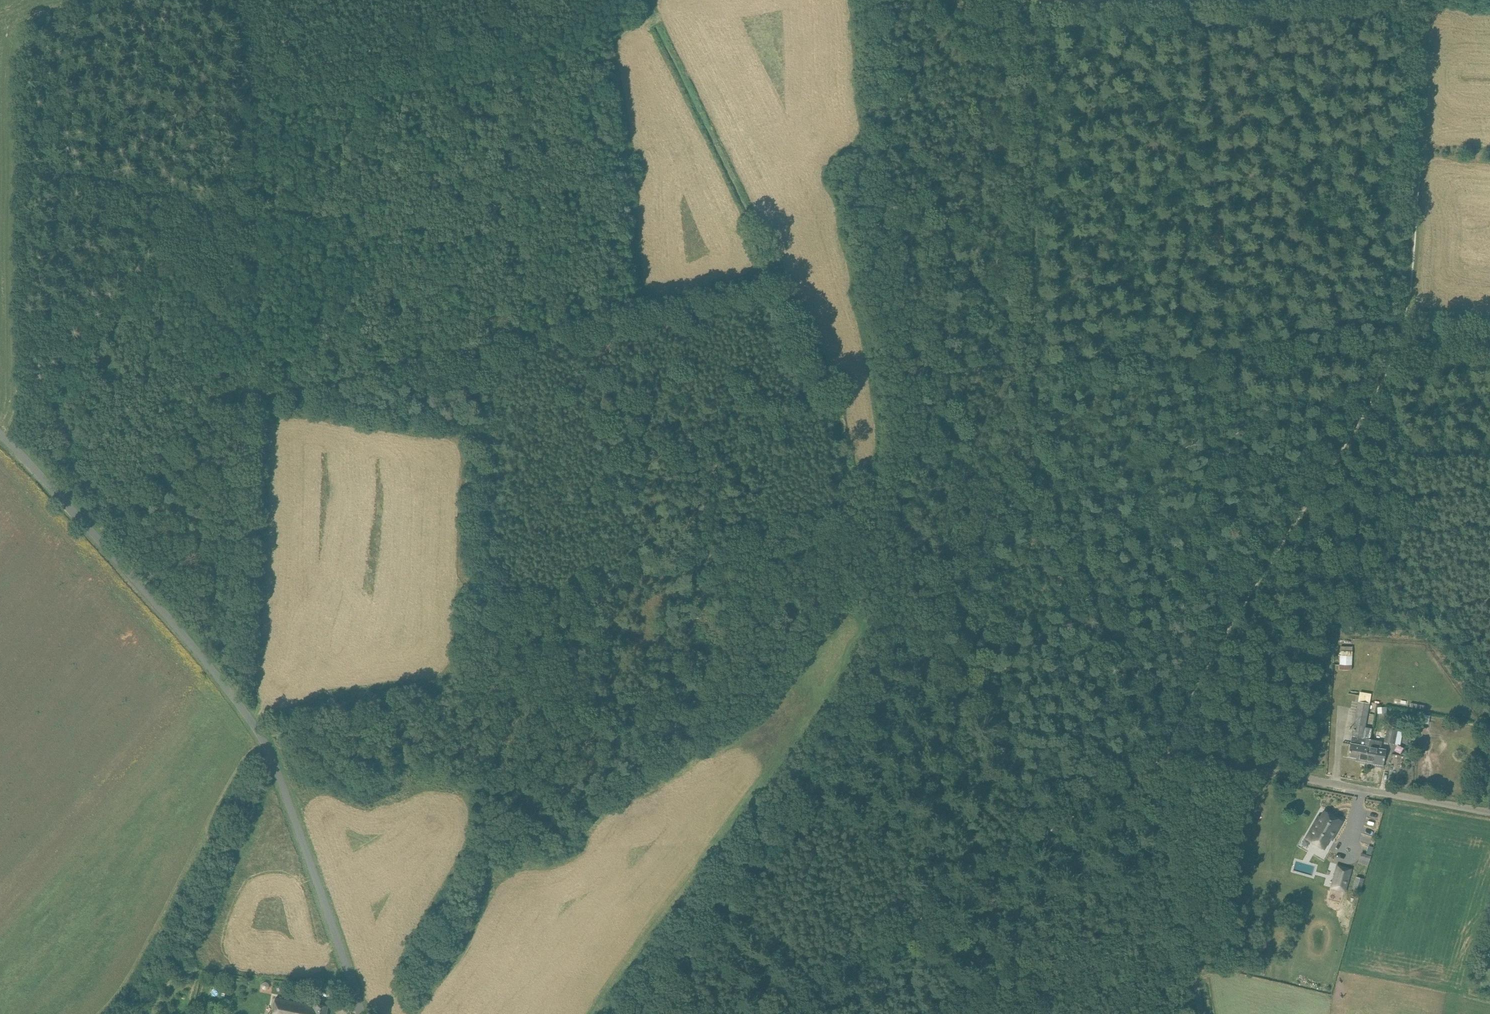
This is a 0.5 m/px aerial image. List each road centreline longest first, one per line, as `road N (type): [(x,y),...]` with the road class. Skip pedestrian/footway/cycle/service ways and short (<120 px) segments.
road 1 (track): [(772,1013),(1062,824),(1151,754)]
road 2 (unclassified): [(1489,812),(1151,754)]
road 3 (track): [(361,1013),(261,740)]
road 4 (unclassified): [(1198,1013),(1151,754)]
road 5 (track): [(261,740),(119,560)]
road 6 (track): [(119,560),(0,433)]

